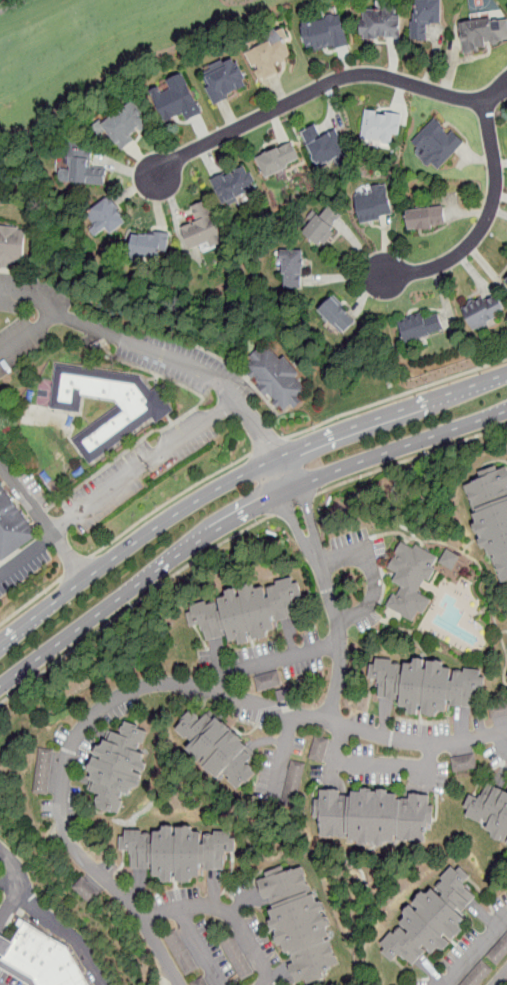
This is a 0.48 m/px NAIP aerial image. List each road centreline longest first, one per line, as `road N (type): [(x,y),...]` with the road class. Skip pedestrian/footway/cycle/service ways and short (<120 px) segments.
road 1 (primary): [(0,687),(250,510),(506,411)]
road 2 (primary): [(506,375),(277,456),(141,537),(0,643)]
road 3 (residential): [(506,84),(485,99),(465,99),(391,77),(352,75),(177,158),(158,177)]
road 4 (residential): [(485,99),(496,172),(483,226),(439,266),(386,275)]

